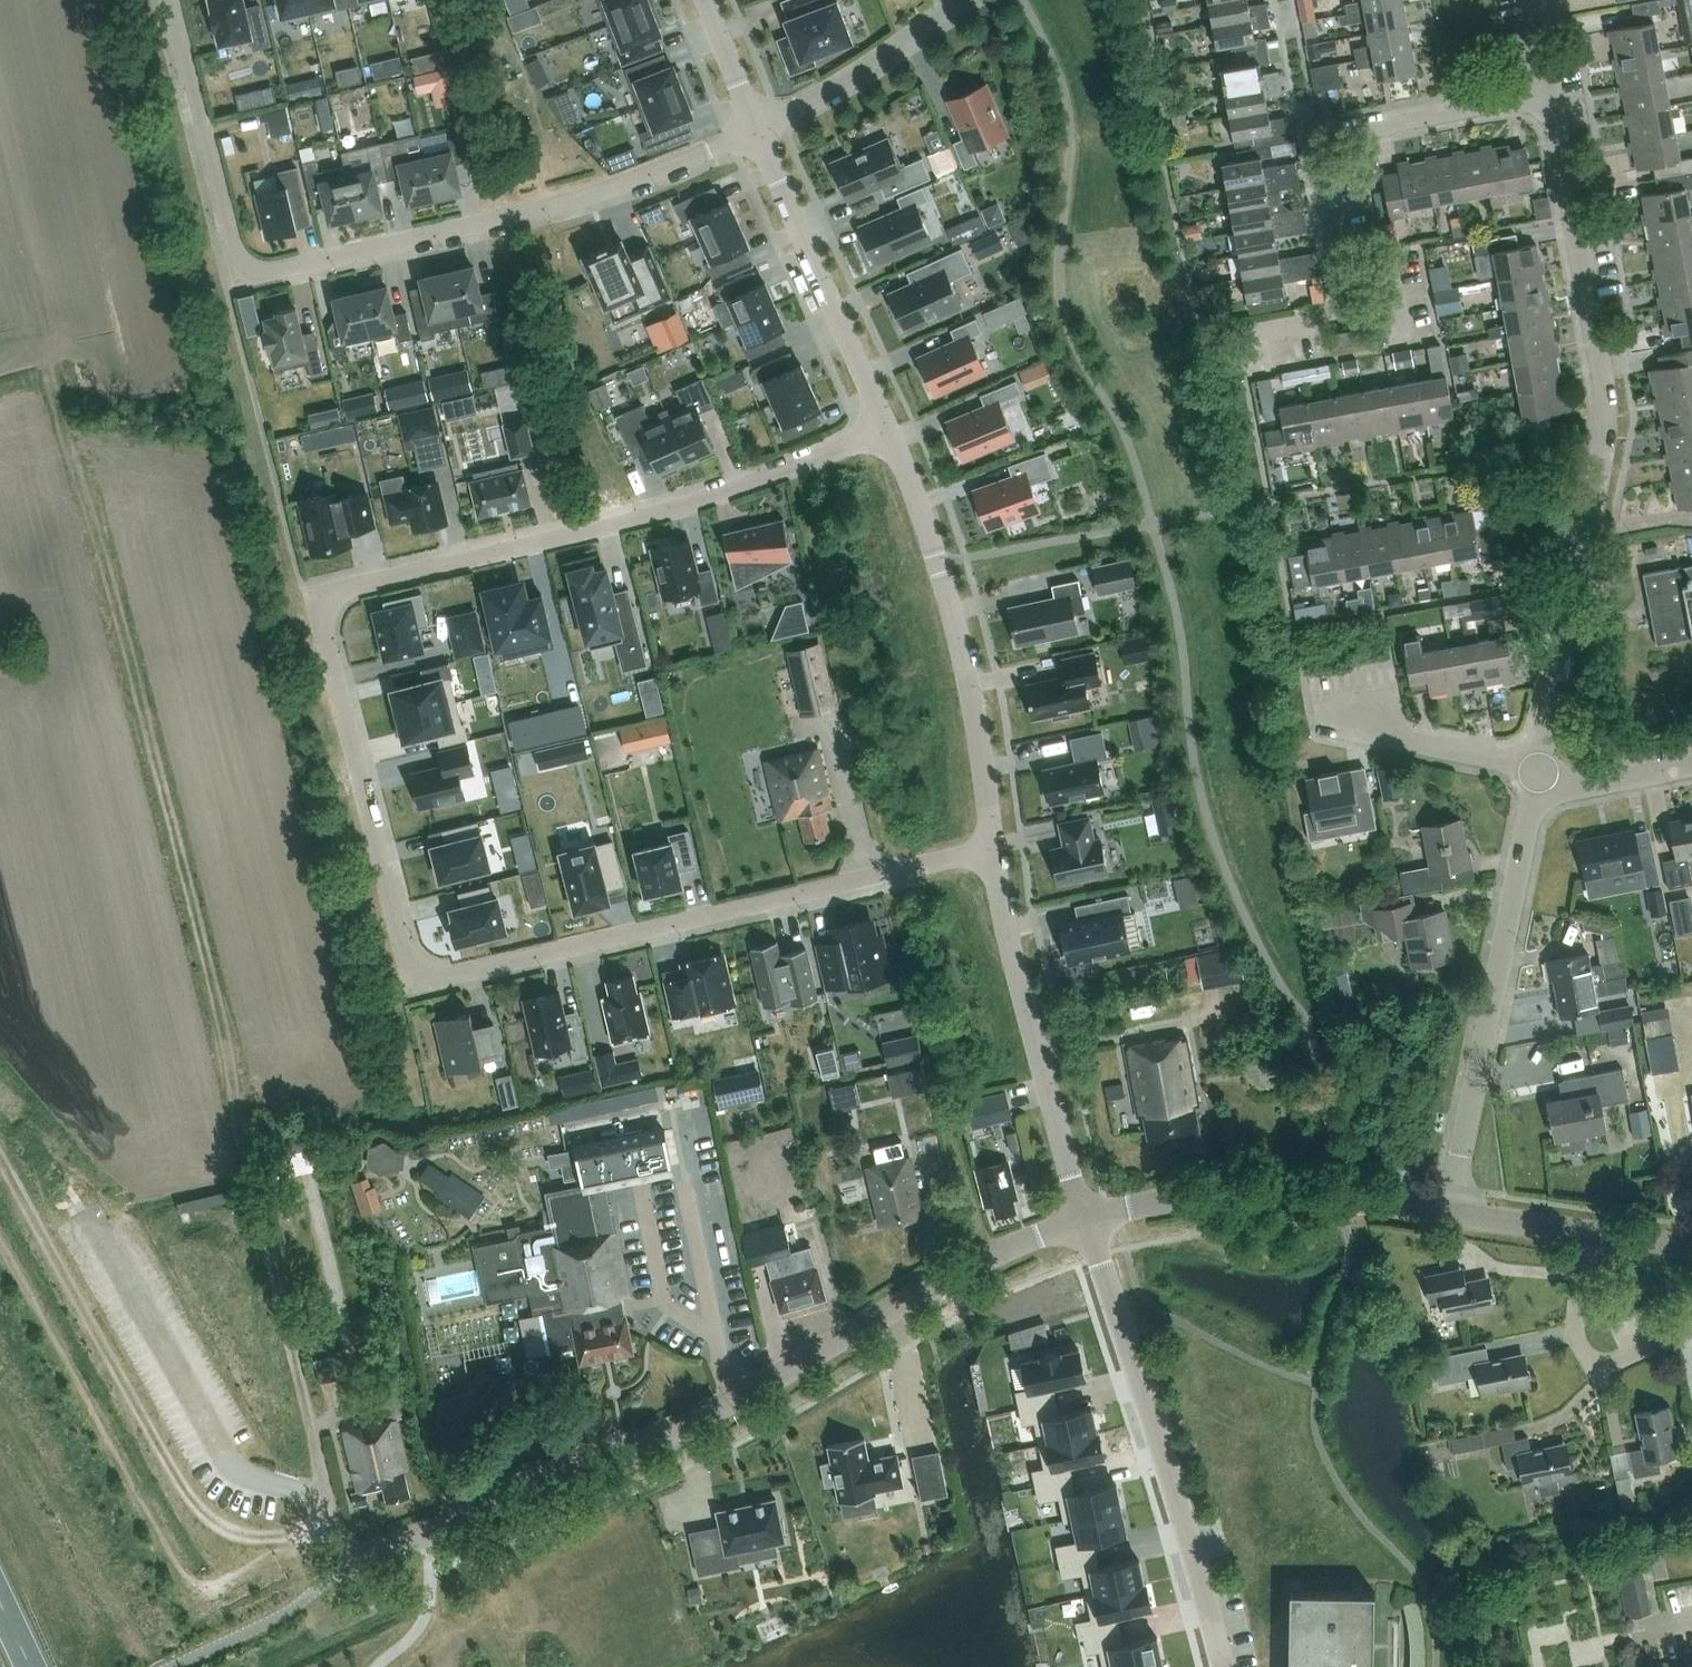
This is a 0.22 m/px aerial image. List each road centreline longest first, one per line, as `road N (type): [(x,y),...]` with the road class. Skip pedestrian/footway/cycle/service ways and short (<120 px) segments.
road 1 (residential): [(992,850),(474,973),(438,975),(409,960),(396,928),(325,634),(337,594),(664,511),(888,428)]
road 2 (residential): [(757,131),(550,209),(259,273),(232,247),(164,0)]
road 3 (unclassified): [(1085,1220),(918,1291),(655,1443),(420,1535)]
road 4 (residential): [(1538,774),(1611,416),(1550,97)]
road 5 (track): [(344,1529),(271,1538),(206,1515),(116,1371),(0,1158)]
road 6 (residential): [(1247,335),(1325,318),(1344,287),(1327,180),(1342,142),(1550,97)]
road 7 (residential): [(1223,1666),(1085,1220)]
road 8 (residential): [(1450,1211),(1538,774)]
road 9 (residential): [(992,850),(982,738),(963,658),(922,509),(888,428)]
road 10 (residential): [(1085,1220),(998,898),(992,850)]
road 11 (unclassified): [(1450,1211),(1287,1192),(1144,1204),(1085,1220)]
road 12 (residential): [(888,428),(757,131)]
road 13 (residential): [(757,131),(966,0)]
road 14 (residential): [(1691,1328),(1604,1366),(1585,1361),(1573,1335),(1590,1233)]
road 15 (unclassified): [(1538,774),(1327,728)]
road 16 (residential): [(1538,774),(1576,789),(1691,766)]
road 17 (unclassified): [(1590,1233),(1450,1211)]
road 18 (residential): [(757,131),(707,0)]

